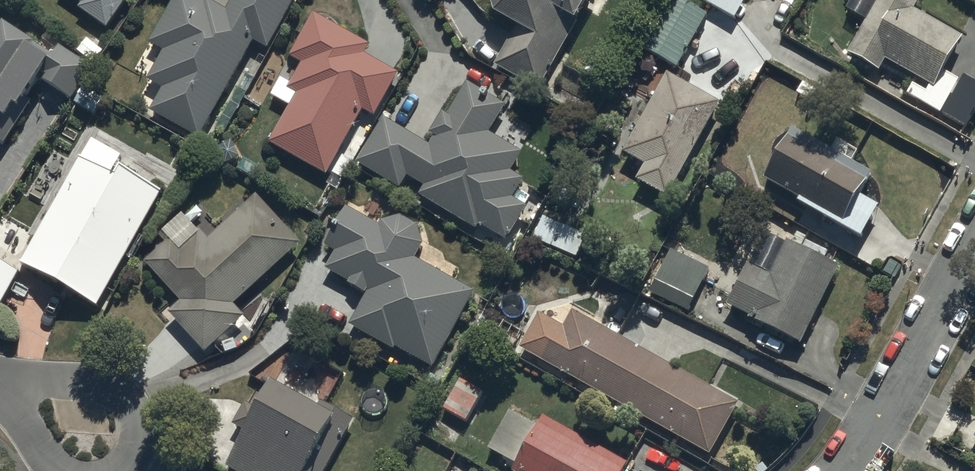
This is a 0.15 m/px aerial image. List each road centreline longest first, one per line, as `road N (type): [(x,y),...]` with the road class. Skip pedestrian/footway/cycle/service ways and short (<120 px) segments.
road 1 (residential): [(974,241),(841,470)]
road 2 (residential): [(11,390),(66,383),(118,398),(133,429),(131,446),(112,470)]

